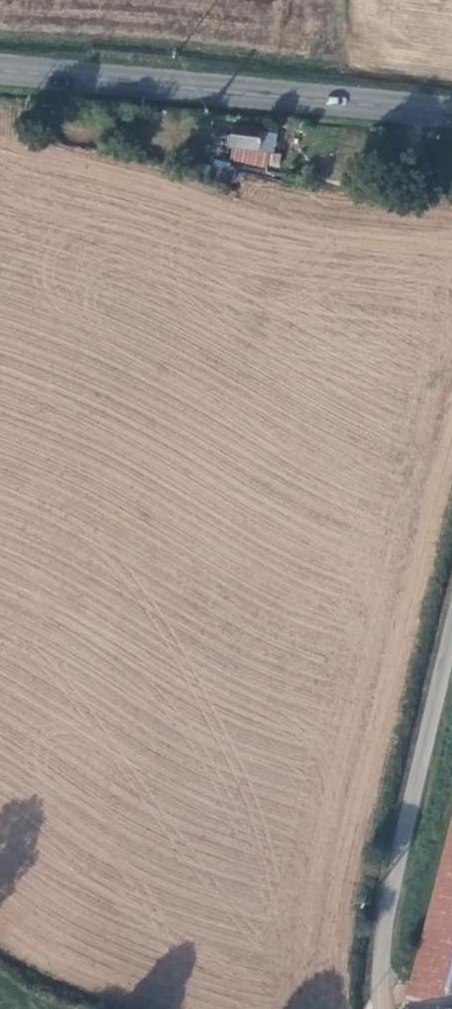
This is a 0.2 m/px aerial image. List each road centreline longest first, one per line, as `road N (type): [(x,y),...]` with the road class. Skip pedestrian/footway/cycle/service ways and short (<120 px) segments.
road 1 (secondary): [(0,67),(451,109)]
road 2 (unclassified): [(451,641),(383,913),(382,1008)]

